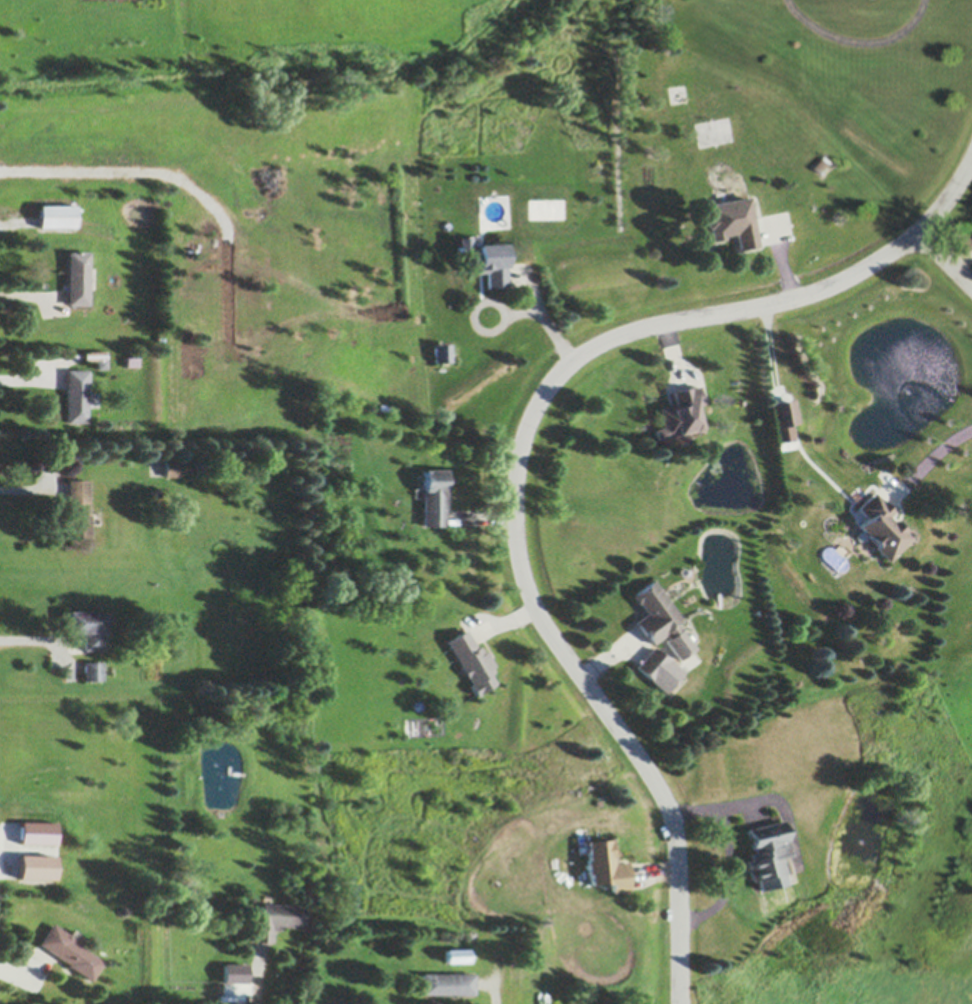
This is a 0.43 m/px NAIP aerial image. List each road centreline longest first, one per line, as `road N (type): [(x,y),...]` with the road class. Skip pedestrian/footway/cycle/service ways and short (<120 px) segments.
road 1 (residential): [(681,1003),(672,817),(637,752),(538,612),(519,533),(521,444),(533,412),(588,351),(628,333),(839,283),(918,233),(971,156)]

